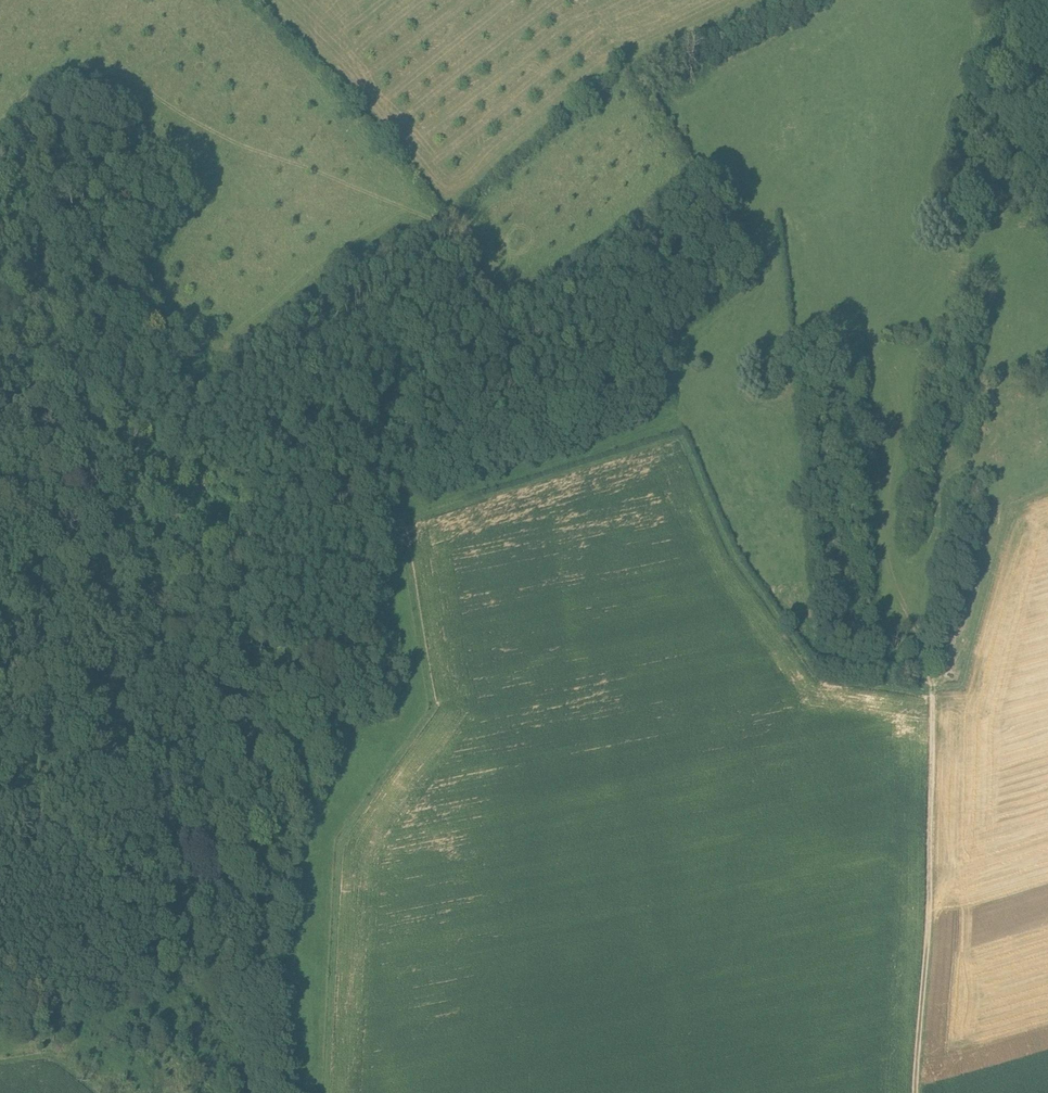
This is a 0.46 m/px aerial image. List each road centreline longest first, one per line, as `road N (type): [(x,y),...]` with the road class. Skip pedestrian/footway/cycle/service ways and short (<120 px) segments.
road 1 (track): [(915,1092),(932,691)]

